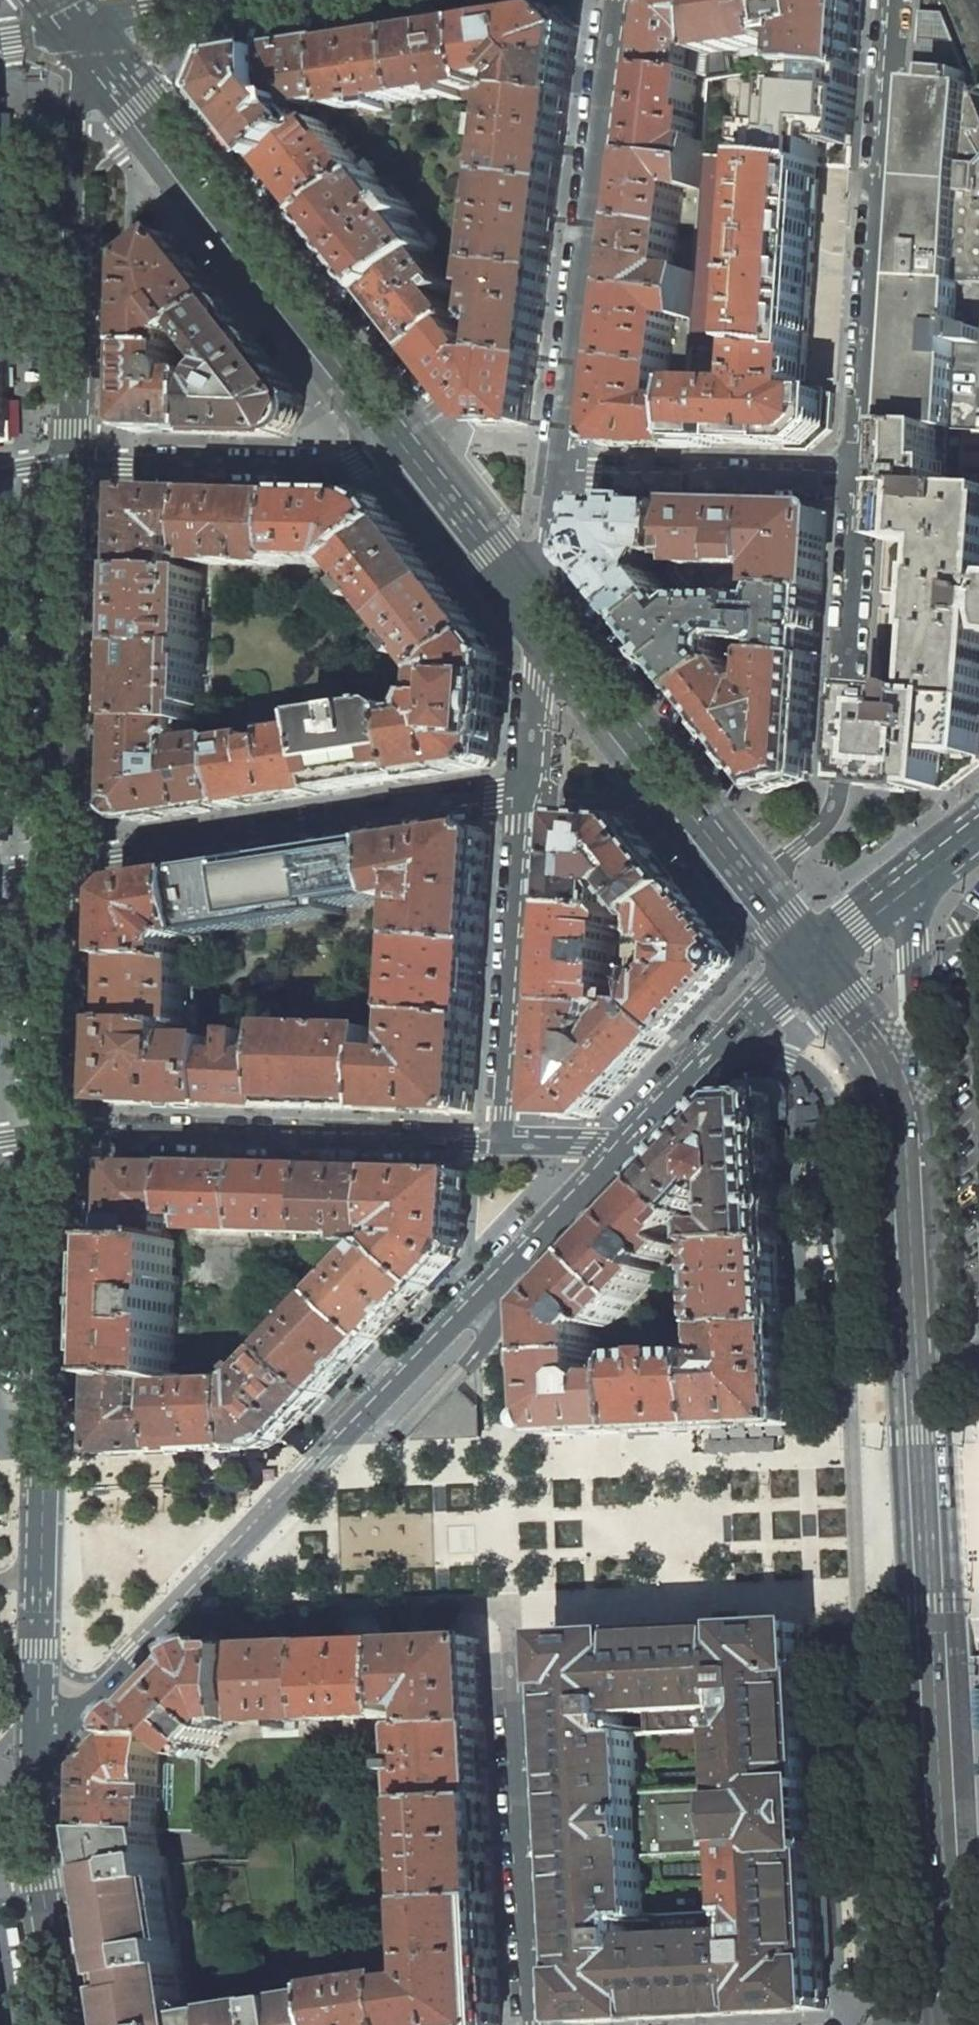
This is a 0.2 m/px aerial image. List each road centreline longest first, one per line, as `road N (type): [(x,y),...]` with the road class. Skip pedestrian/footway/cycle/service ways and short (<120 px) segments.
road 1 (residential): [(686,1085),(742,1056),(775,1054),(819,1078),(837,1114),(883,2024)]
road 2 (primary): [(952,2024),(904,1122)]
road 3 (secondary): [(169,1617),(630,1144)]
road 4 (primary): [(389,429),(72,21)]
road 5 (residential): [(856,480),(893,0)]
road 6 (residential): [(625,0),(563,475)]
road 7 (residential): [(526,794),(61,864)]
road 8 (residential): [(747,886),(814,834),(837,800),(856,480)]
road 9 (residential): [(61,1135),(502,1142)]
road 10 (secondary): [(72,21),(80,217),(75,460)]
road 11 (secondary): [(61,1135),(42,1570)]
road 12 (residential): [(502,1610),(511,1627),(535,2024)]
road 13 (secondary): [(75,460),(61,864)]
road 14 (residential): [(526,794),(502,1142)]
road 15 (residential): [(169,1617),(480,1604),(502,1610)]
road 16 (residential): [(75,460),(338,467),(389,429)]
road 17 (residential): [(563,475),(856,480)]
road 18 (secondary): [(61,864),(61,1135)]
road 19 (secondary): [(38,1771),(36,1880),(59,2024)]
road 20 (primary): [(545,627),(389,429)]
road 21 (secondary): [(904,1122),(918,1053),(913,888)]
road 22 (primary): [(683,804),(545,627)]
road 23 (secondary): [(38,1771),(81,1710),(169,1617)]
road 24 (secondary): [(42,1570),(38,1771)]
road 25 (primary): [(904,1122),(891,1078),(813,966)]
road 26 (secondary): [(686,1085),(747,1019),(813,966)]
road 27 (residential): [(545,627),(526,794)]
road 28 (residential): [(683,804),(526,794)]
road 29 (residential): [(563,475),(545,627)]
road 30 (primary): [(214,0),(72,21)]
road 31 (residential): [(502,1142),(630,1144)]
road 32 (secondary): [(813,966),(913,888)]

